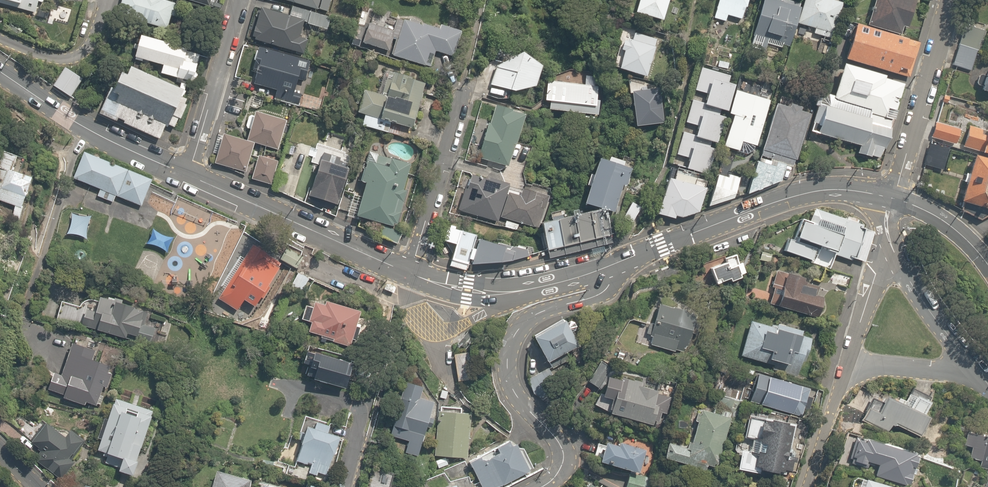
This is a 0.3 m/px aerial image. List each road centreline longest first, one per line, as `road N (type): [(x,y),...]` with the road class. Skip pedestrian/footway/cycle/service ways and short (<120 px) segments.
road 1 (residential): [(609,268),(600,293),(537,312),(512,337),(515,392),(565,454),(563,469),(541,486)]
road 2 (tertiary): [(609,268),(795,195),(864,191),(892,200)]
road 3 (tertiary): [(188,176),(402,269)]
road 4 (tertiary): [(0,72),(85,128),(188,176)]
road 5 (tertiary): [(402,269),(488,294),(609,268)]
road 6 (residential): [(892,200),(949,0)]
road 7 (residential): [(465,89),(402,269)]
road 8 (residential): [(239,0),(188,176)]
road 9 (residential): [(348,486),(381,341)]
road 10 (residential): [(110,0),(92,43),(76,51),(48,55),(0,39)]
road 11 (residential): [(892,253),(971,362)]
road 12 (residential): [(809,486),(845,363)]
road 13 (residential): [(845,363),(954,370),(971,362)]
road 14 (residential): [(845,363),(875,274),(892,253)]

